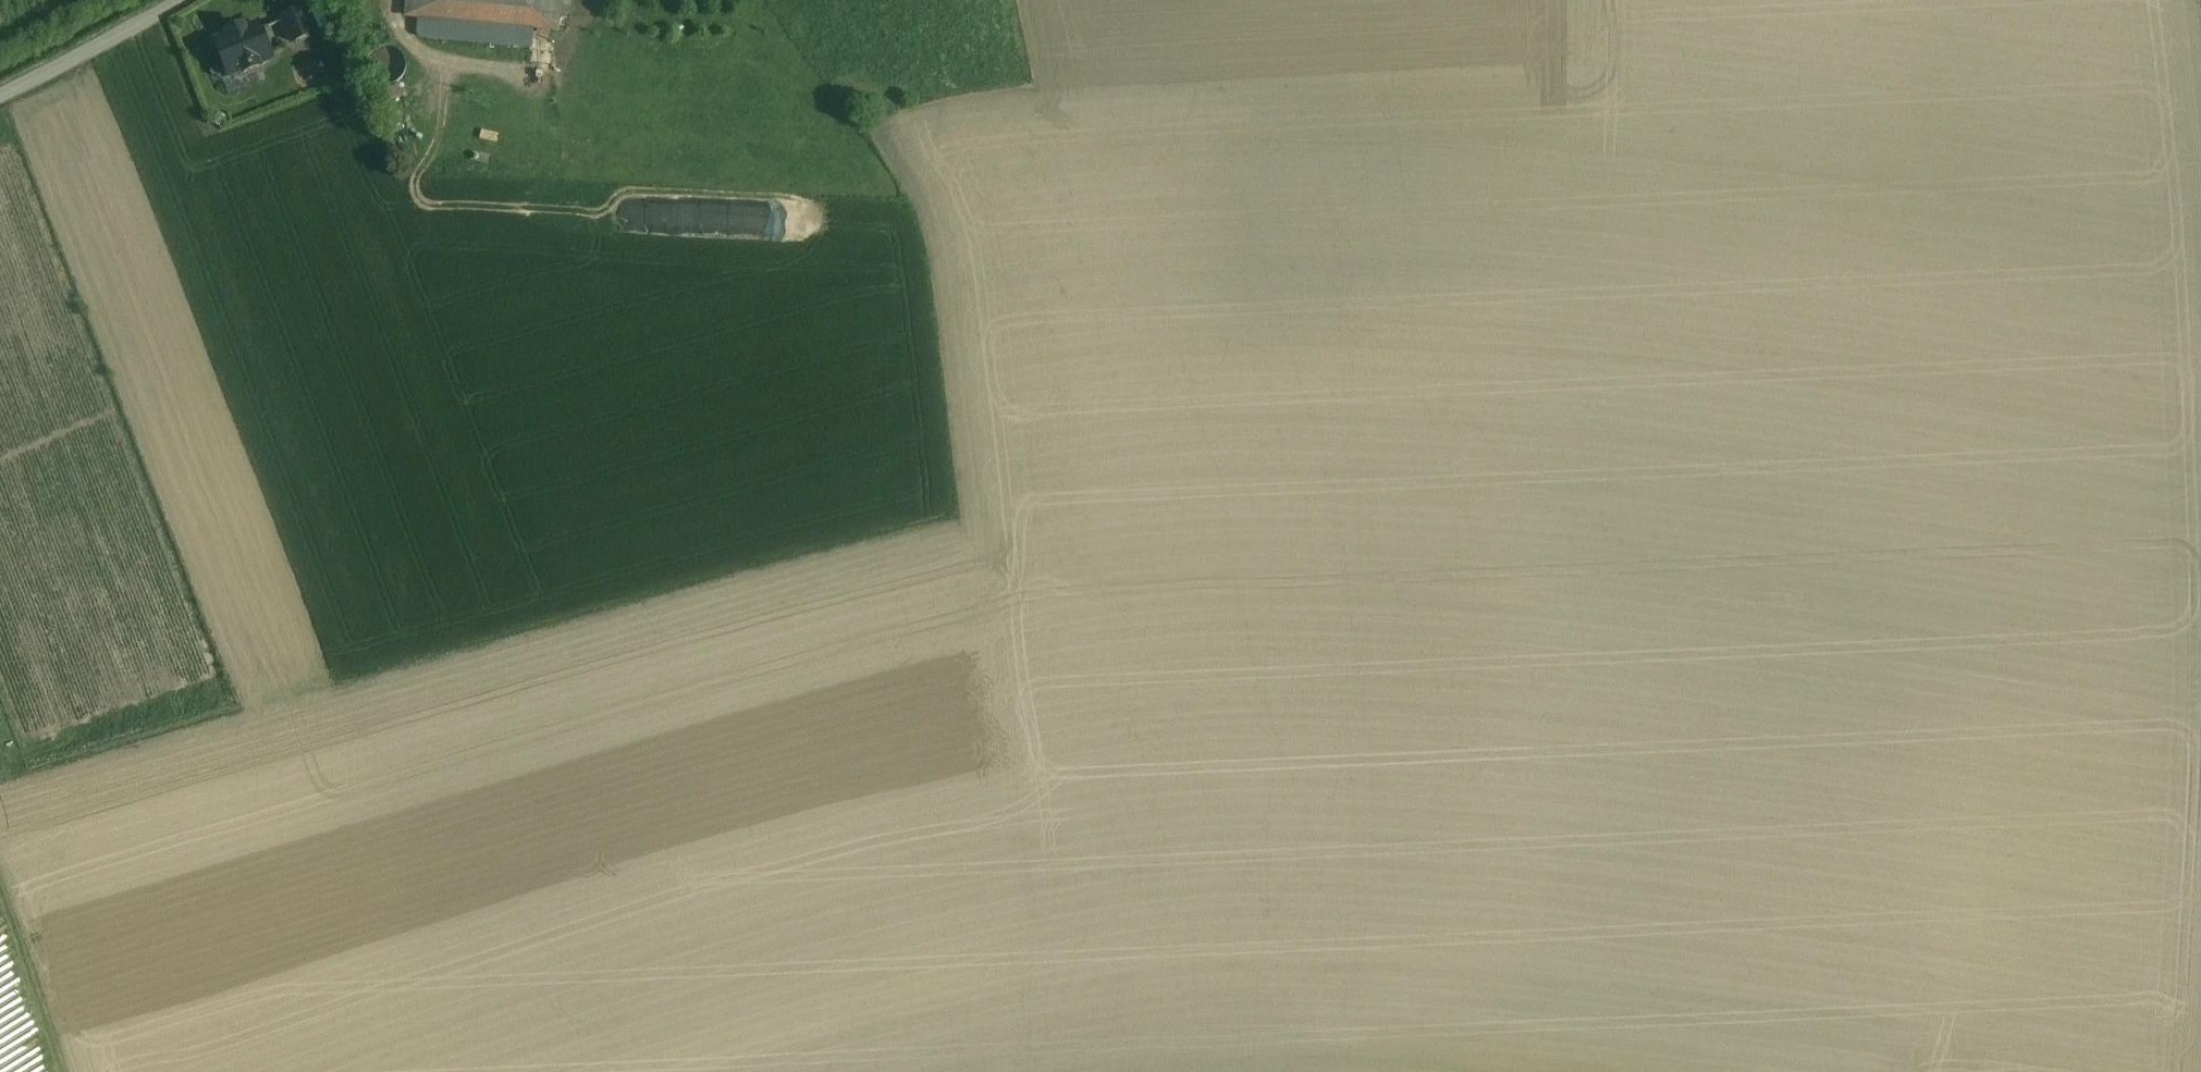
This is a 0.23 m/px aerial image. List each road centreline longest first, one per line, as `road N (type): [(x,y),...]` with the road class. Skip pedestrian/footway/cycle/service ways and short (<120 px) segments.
road 1 (unclassified): [(0,95),(178,0)]

